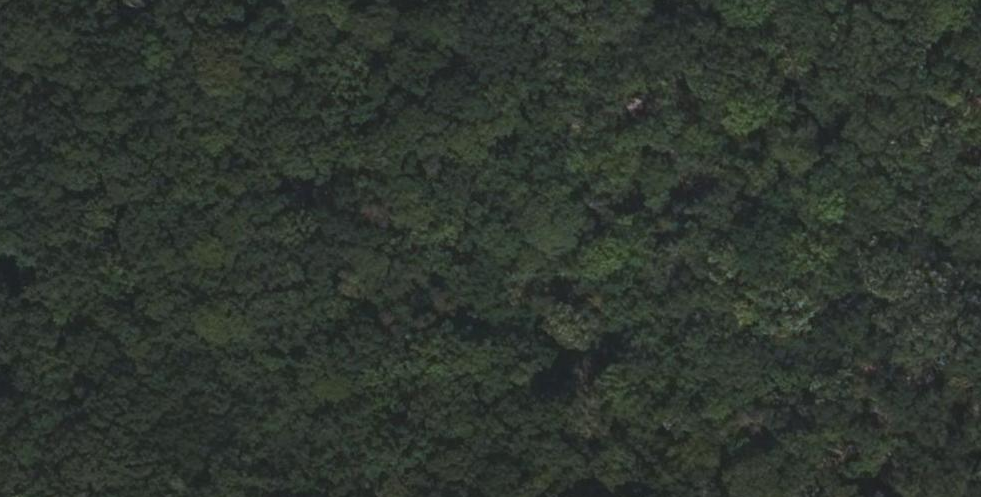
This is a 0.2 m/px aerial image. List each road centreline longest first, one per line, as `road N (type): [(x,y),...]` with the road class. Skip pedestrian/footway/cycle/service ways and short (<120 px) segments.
road 1 (track): [(0,408),(321,276),(423,221),(737,324),(980,391)]
road 2 (track): [(423,221),(885,0)]
road 3 (track): [(423,221),(259,174),(170,67),(143,0)]
road 4 (track): [(141,351),(61,496)]

